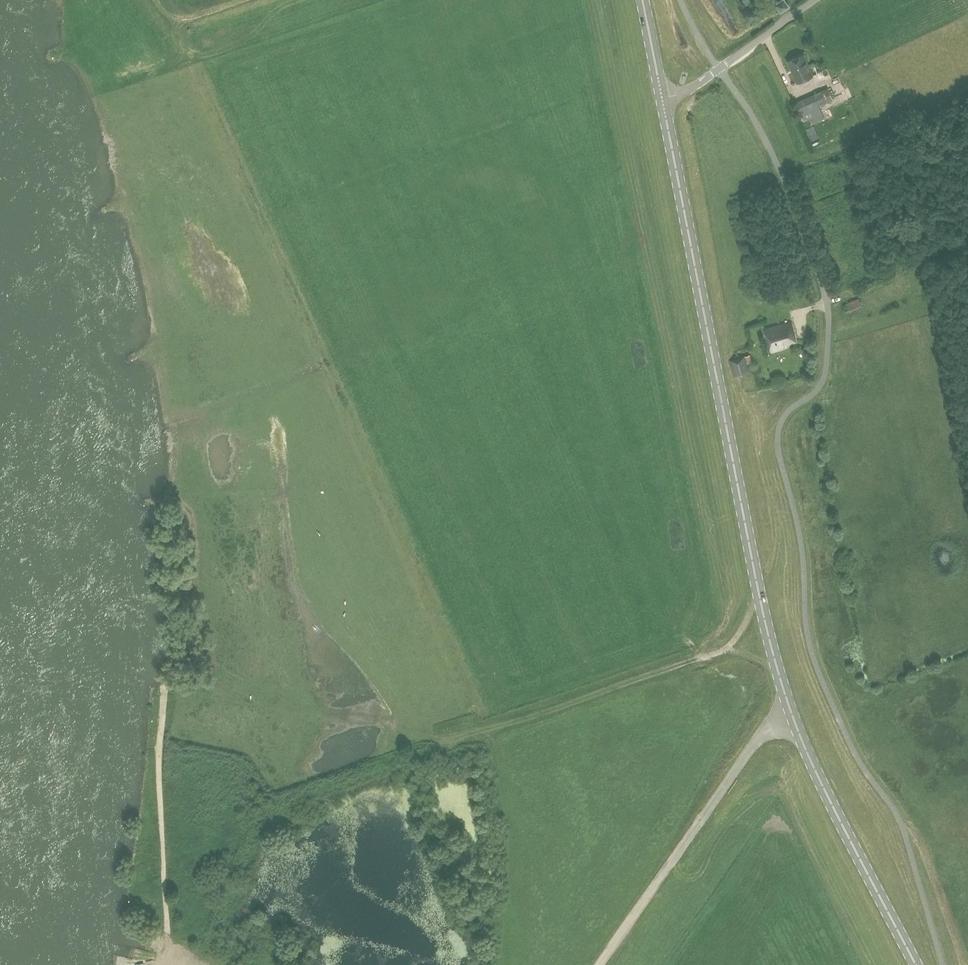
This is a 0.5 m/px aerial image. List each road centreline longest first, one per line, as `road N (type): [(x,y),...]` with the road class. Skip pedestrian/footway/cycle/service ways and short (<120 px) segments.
road 1 (primary): [(917,964),(799,740),(776,667),(661,97)]
road 2 (unclassified): [(828,323),(786,186),(719,68)]

